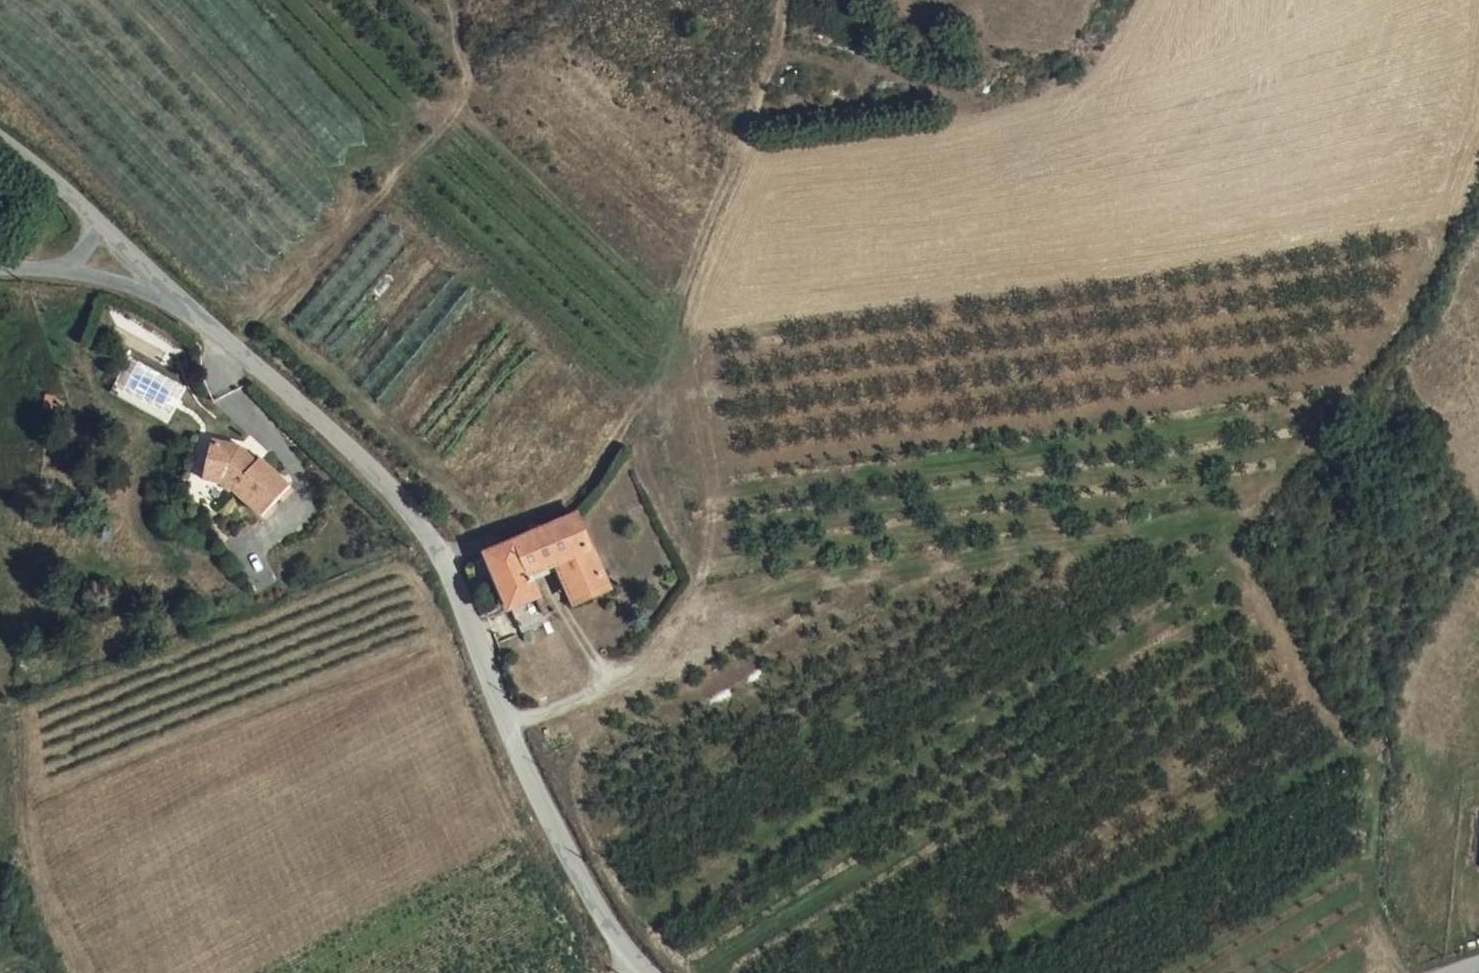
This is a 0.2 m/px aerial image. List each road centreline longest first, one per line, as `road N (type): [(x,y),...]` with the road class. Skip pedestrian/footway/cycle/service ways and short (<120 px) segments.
road 1 (unclassified): [(182,300),(413,513),(625,959)]
road 2 (track): [(442,562),(576,503),(628,430),(772,78),(790,0)]
road 3 (unclassified): [(0,153),(97,231)]
road 4 (unclassified): [(182,300),(65,271)]

